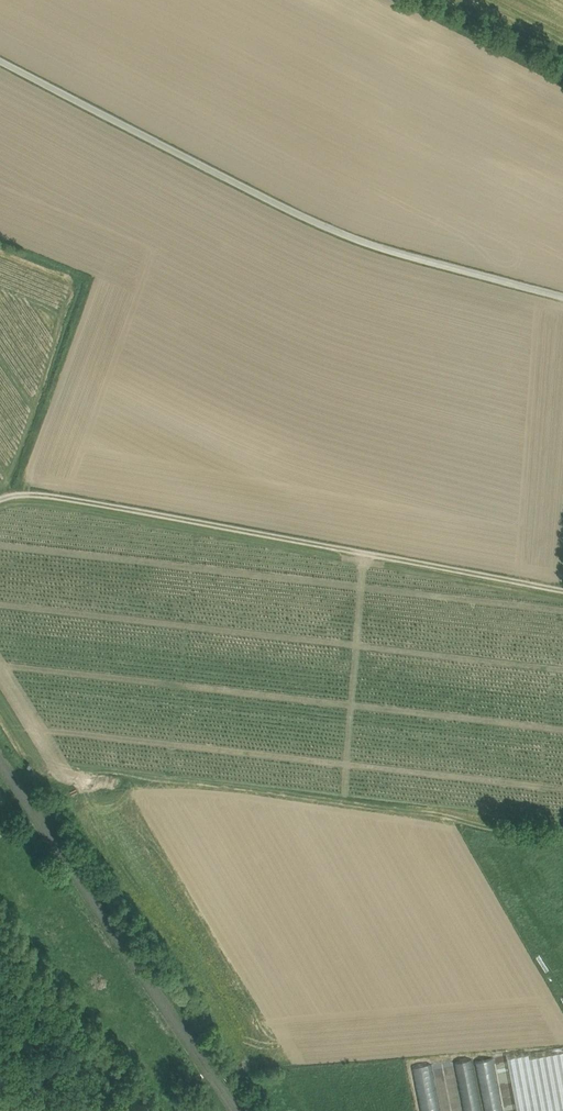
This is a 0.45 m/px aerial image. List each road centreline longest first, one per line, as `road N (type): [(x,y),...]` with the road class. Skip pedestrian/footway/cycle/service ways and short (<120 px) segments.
road 1 (unclassified): [(0,61),(345,236),(562,298)]

